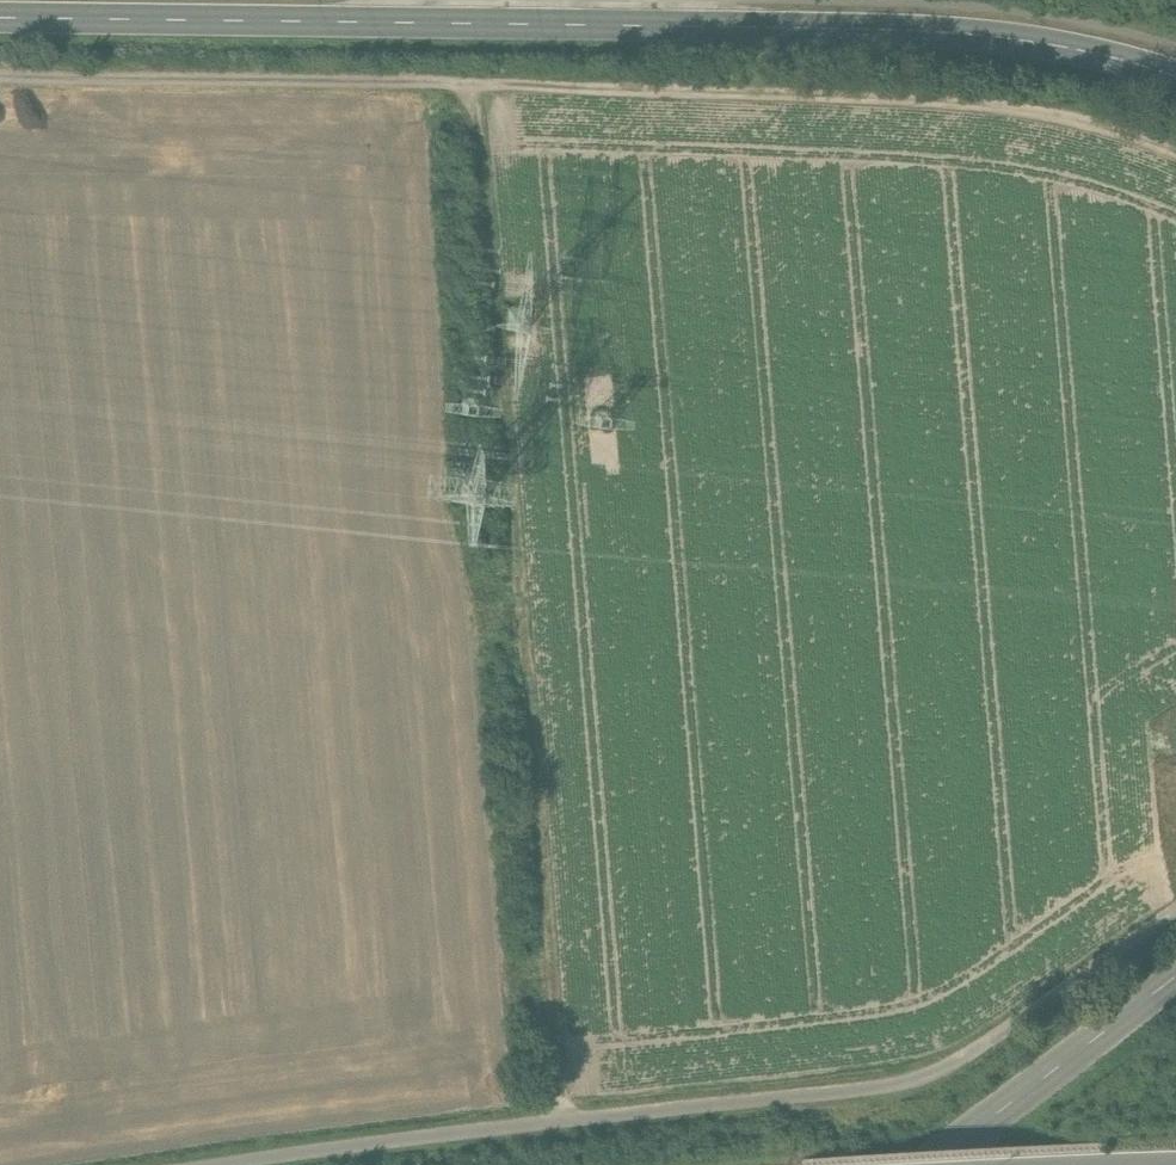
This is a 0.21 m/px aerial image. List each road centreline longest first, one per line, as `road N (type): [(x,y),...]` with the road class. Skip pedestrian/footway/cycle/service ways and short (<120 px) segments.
road 1 (track): [(1175,155),(1072,114),(889,96),(0,81)]
road 2 (secondary): [(0,22),(979,37),(1107,58),(1175,81)]
road 3 (track): [(228,1164),(503,1127),(828,1096)]
road 4 (track): [(511,545),(470,85)]
road 5 (track): [(556,1121),(521,686)]
road 6 (track): [(828,1096),(900,1086),(949,1066),(1175,912)]
road 7 (secondary): [(1175,980),(935,1164)]

